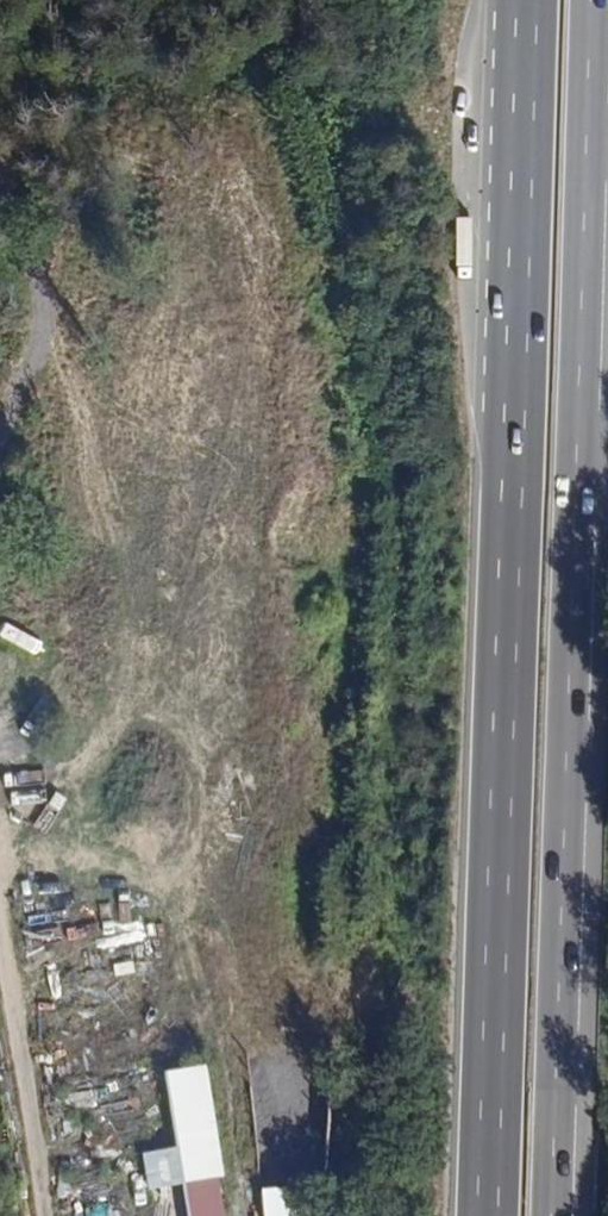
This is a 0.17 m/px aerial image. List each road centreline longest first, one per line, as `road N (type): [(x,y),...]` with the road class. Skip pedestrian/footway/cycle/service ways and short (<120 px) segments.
road 1 (motorway): [(551,1215),(590,0)]
road 2 (motorway): [(525,0),(486,1215)]

